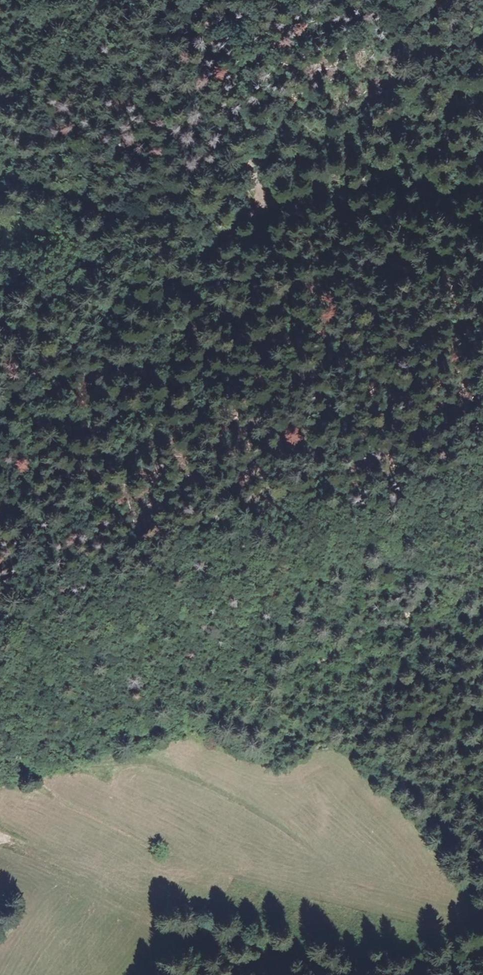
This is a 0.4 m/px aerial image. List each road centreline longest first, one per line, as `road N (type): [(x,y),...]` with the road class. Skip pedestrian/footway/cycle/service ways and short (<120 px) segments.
road 1 (track): [(0,419),(98,324),(189,274),(231,232),(253,190),(242,81),(253,43),(313,0)]
road 2 (track): [(0,752),(306,666),(365,634),(482,594)]

